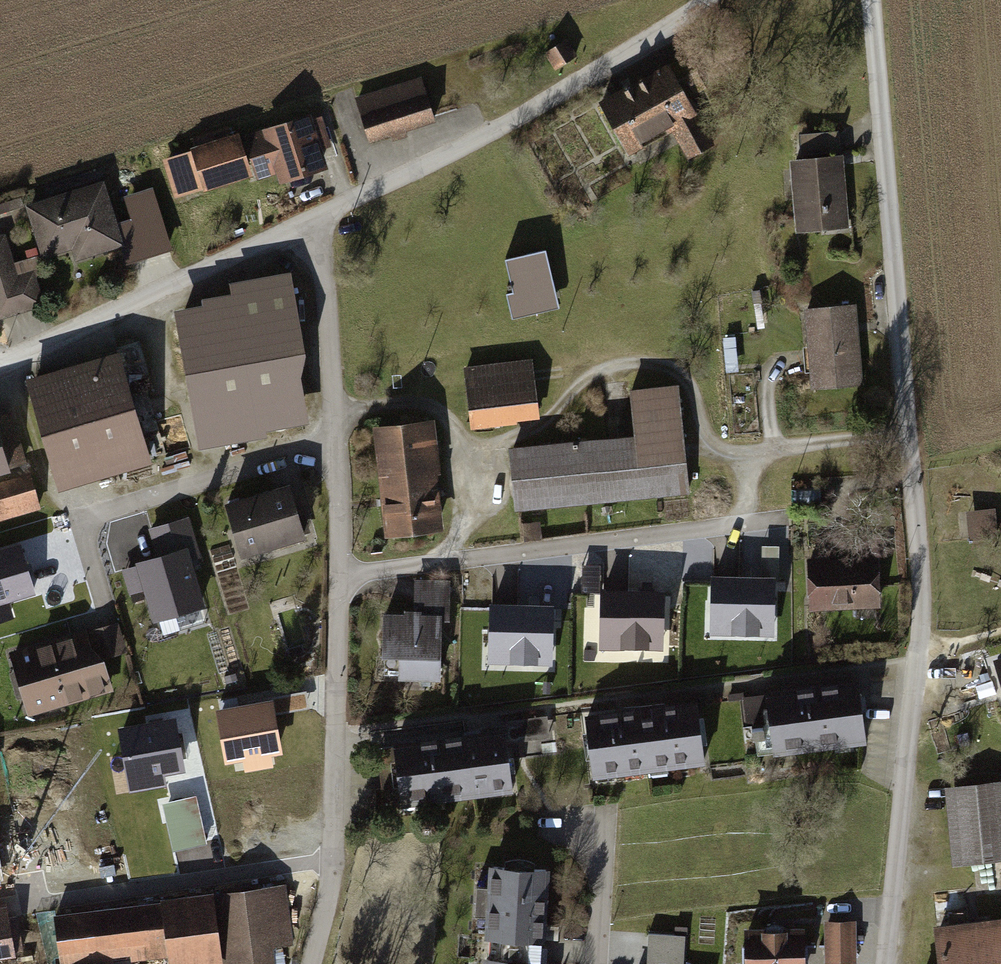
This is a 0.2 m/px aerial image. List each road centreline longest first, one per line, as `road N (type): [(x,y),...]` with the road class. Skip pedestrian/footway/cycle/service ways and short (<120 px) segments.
road 1 (residential): [(888,963),(920,599),(872,0)]
road 2 (residential): [(320,214),(499,128),(677,27),(709,0)]
road 3 (residential): [(339,575),(780,519)]
road 4 (residential): [(313,963),(332,874),(339,575)]
road 5 (residential): [(339,575),(320,214)]
road 6 (residential): [(0,365),(320,214)]
road 7 (residential): [(595,963),(601,867),(585,832)]

